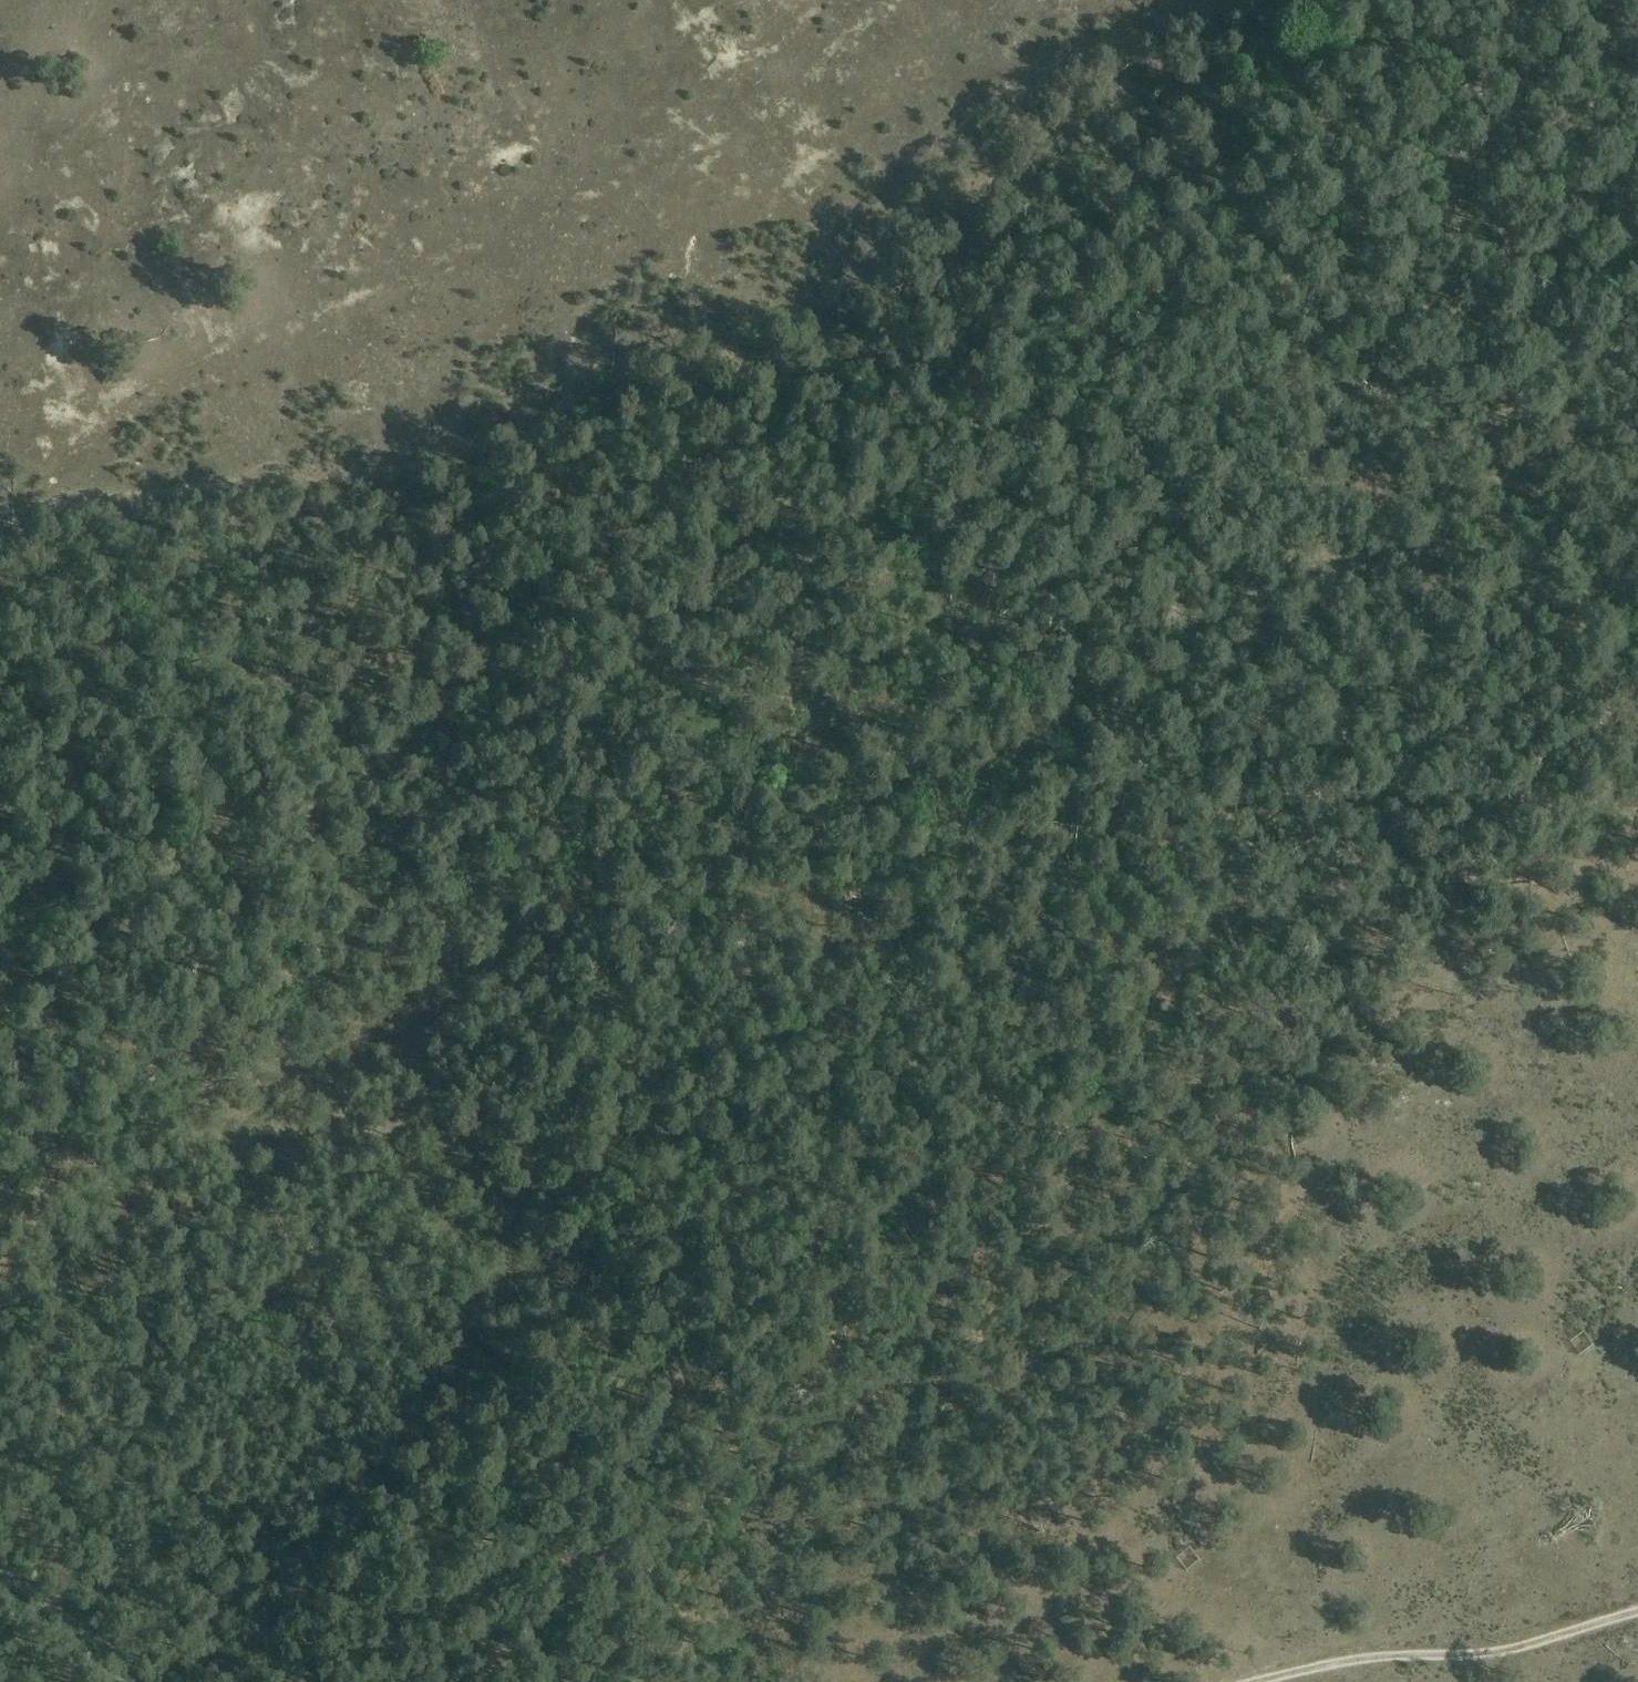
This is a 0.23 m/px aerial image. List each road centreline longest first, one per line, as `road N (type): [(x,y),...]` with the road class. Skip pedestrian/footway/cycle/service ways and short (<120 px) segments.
road 1 (track): [(1258,1681),(1347,1661),(1512,1649),(1637,1612)]
road 2 (track): [(151,1681),(0,1575)]

